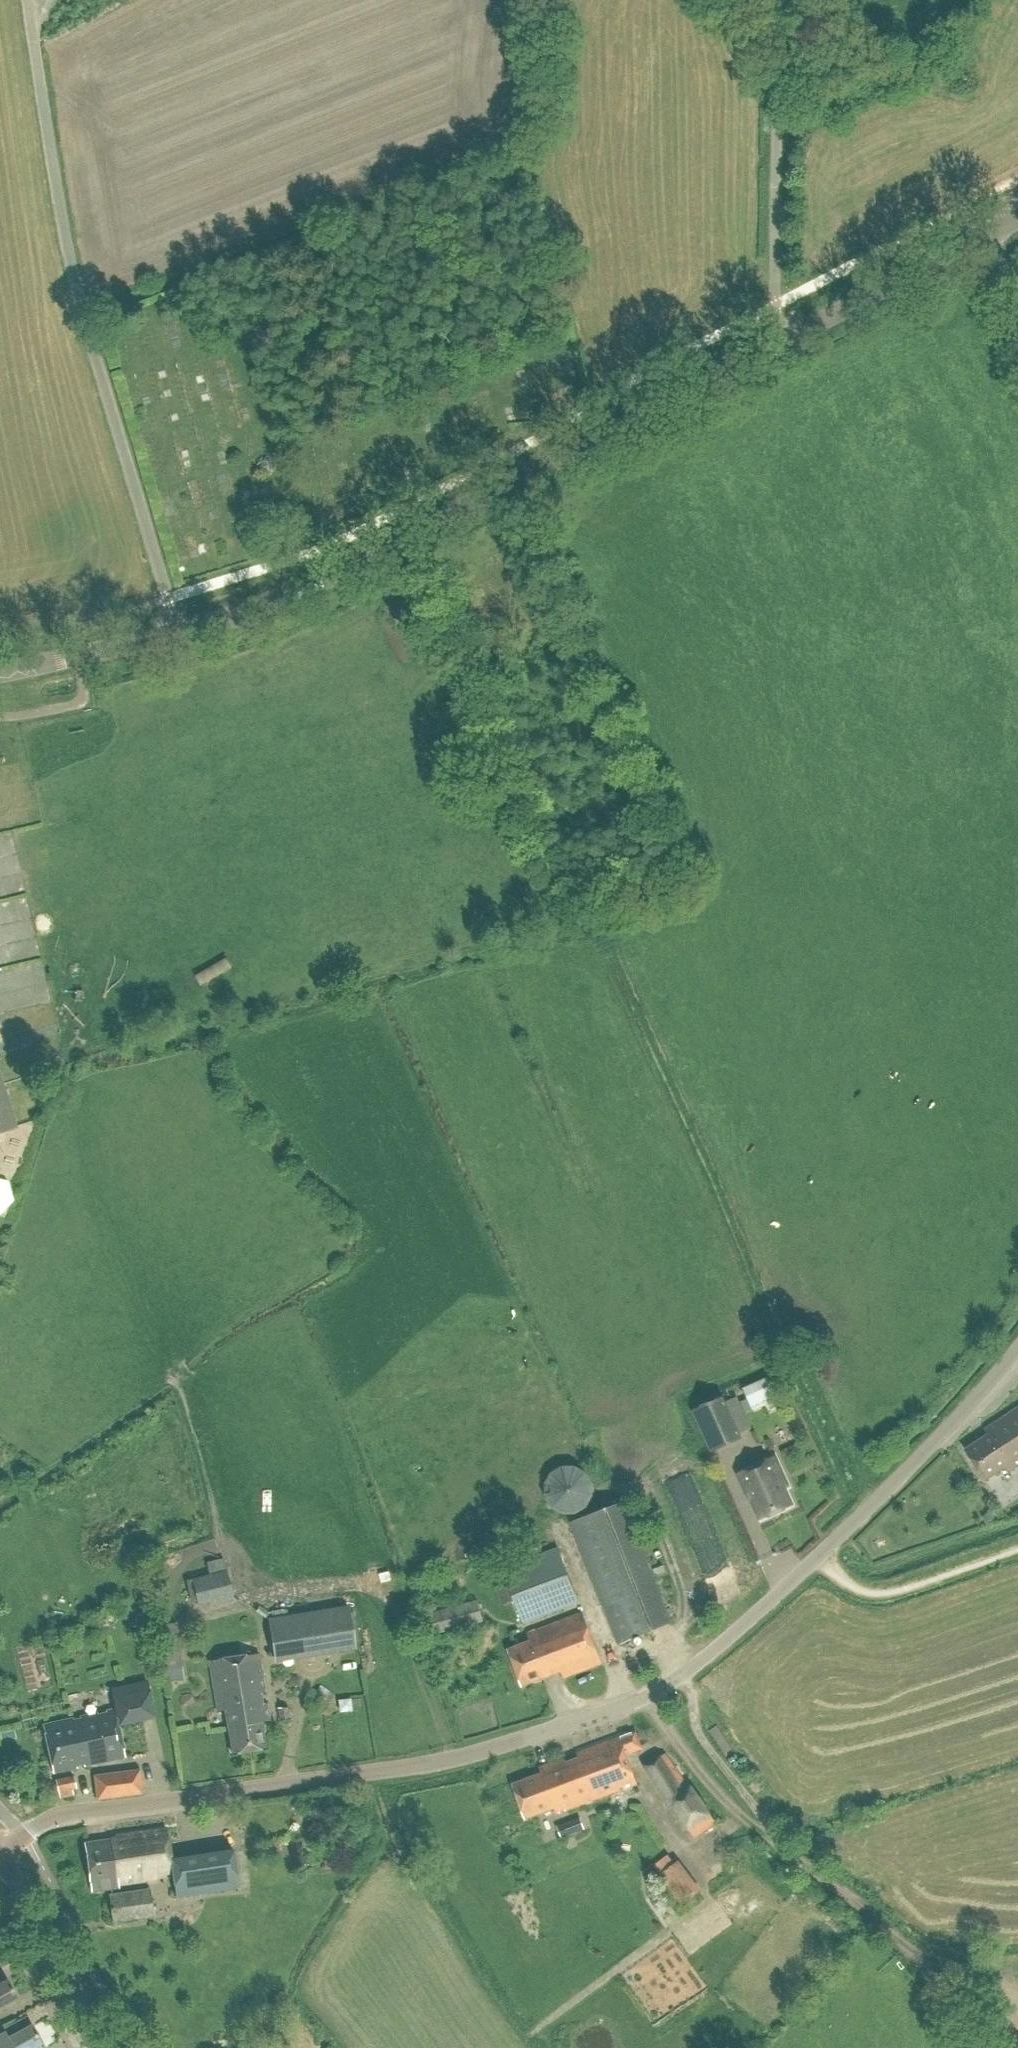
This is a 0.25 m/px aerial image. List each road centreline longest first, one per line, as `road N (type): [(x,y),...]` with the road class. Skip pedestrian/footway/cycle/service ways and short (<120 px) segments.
road 1 (residential): [(0,1846),(68,1812),(435,1761),(647,1696),(694,1666),(817,1556),(1017,1348)]
road 2 (tertiary): [(179,633),(312,587),(789,340)]
road 3 (residential): [(179,633),(65,239),(28,0)]
road 4 (track): [(647,1696),(713,1788),(915,1957),(986,2047)]
road 5 (residential): [(789,340),(775,306),(779,38)]
road 6 (tertiary): [(789,340),(984,236)]
road 7 (tertiary): [(102,2047),(0,1862)]
road 8 (tertiary): [(0,674),(179,633)]

